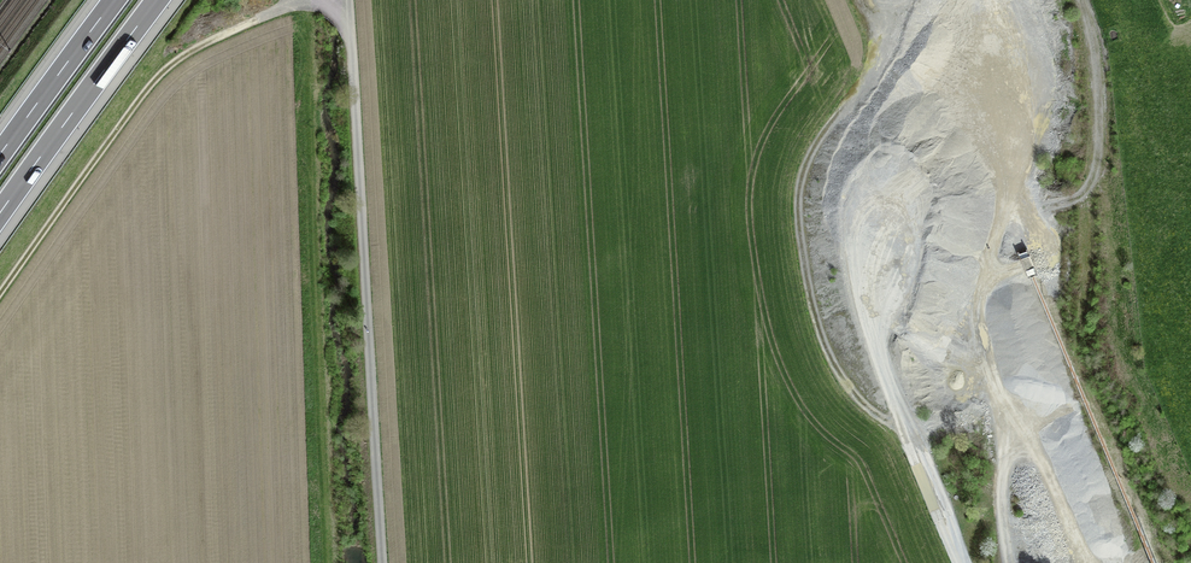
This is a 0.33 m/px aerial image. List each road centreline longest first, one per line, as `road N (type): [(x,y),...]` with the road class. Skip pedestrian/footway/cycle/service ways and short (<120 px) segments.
road 1 (unclassified): [(384,562),(350,0)]
road 2 (track): [(1009,116),(1006,206),(982,252),(1005,405),(1012,562)]
road 3 (track): [(0,294),(162,73),(219,37),(309,0)]
road 4 (track): [(963,562),(877,373),(861,289),(874,227)]
road 5 (motorway): [(0,213),(157,0)]
road 6 (motorway): [(114,0),(0,154)]

